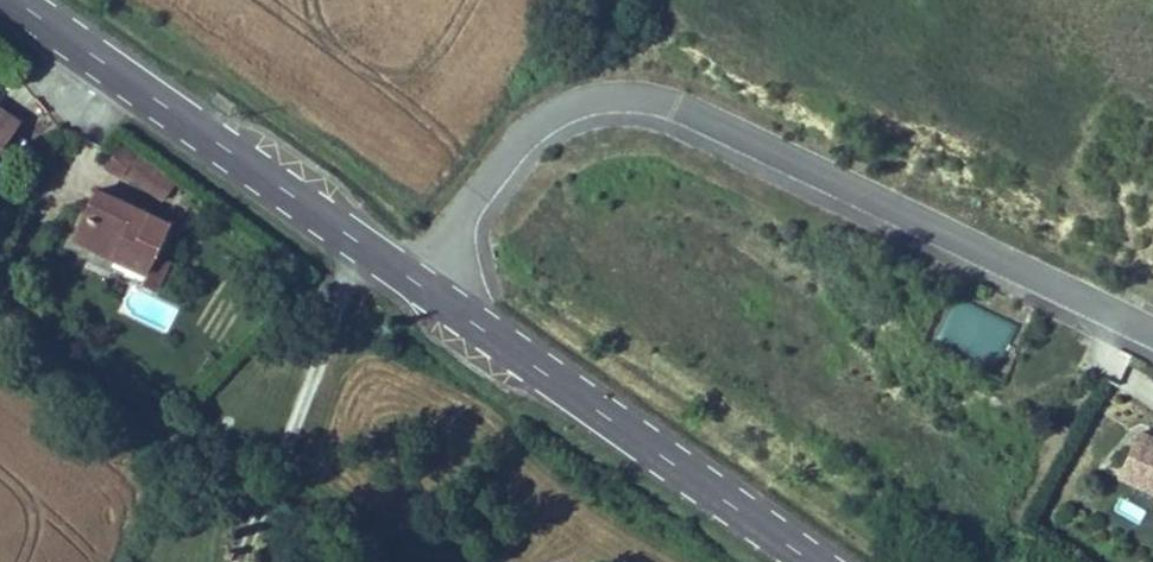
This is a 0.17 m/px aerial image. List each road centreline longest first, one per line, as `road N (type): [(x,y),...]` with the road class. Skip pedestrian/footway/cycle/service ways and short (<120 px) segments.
road 1 (residential): [(415,282),(512,146),(570,106),(625,96),(686,109),(1152,332)]
road 2 (tertiary): [(821,561),(415,282)]
road 3 (tertiary): [(415,282),(15,0)]

